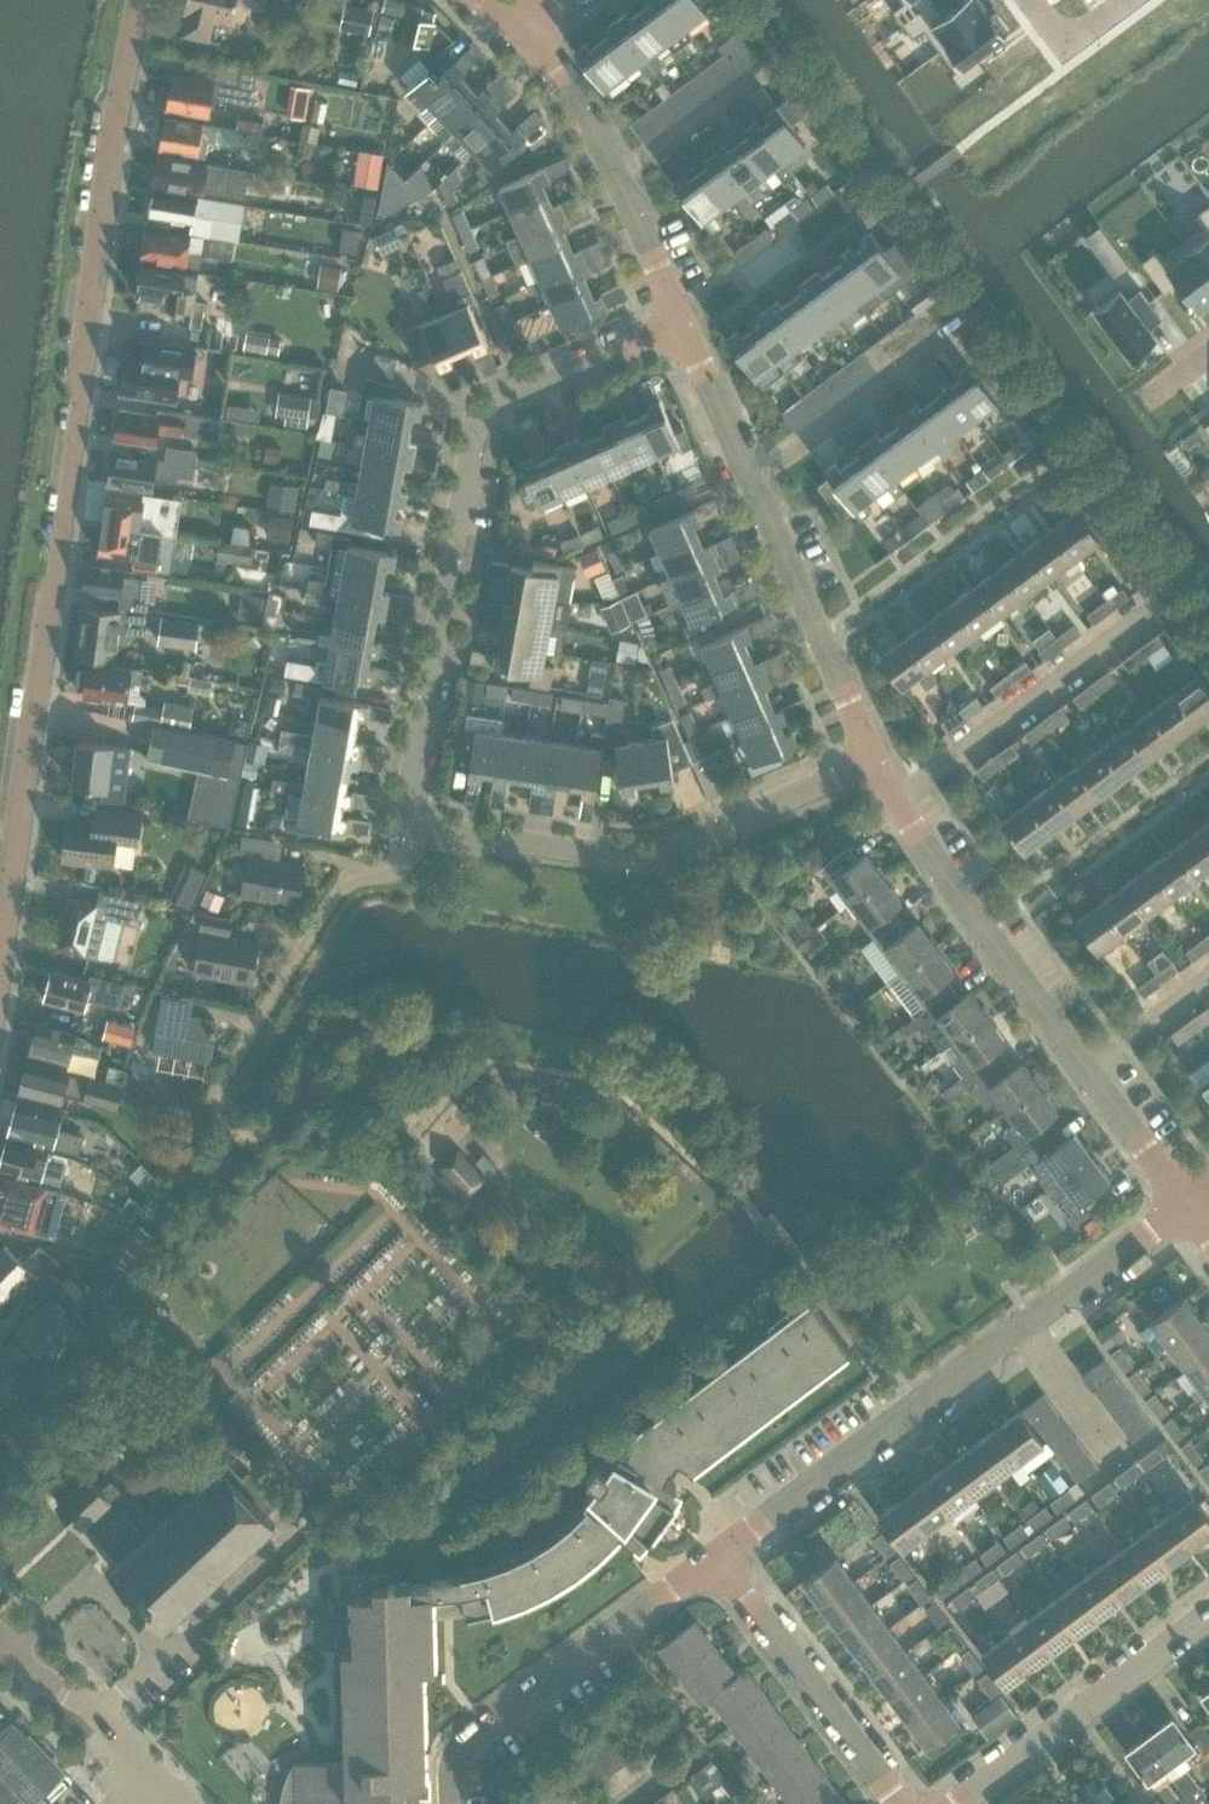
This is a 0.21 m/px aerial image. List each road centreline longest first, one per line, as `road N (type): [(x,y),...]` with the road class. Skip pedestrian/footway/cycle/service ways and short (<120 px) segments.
road 1 (unclassified): [(0,966),(143,0)]
road 2 (residential): [(682,321),(503,405),(480,425),(418,832)]
road 3 (residential): [(721,1556),(1185,1200)]
road 4 (residential): [(1185,1200),(896,801),(875,755)]
road 5 (residential): [(418,832),(644,854),(756,814),(875,755)]
road 6 (residential): [(875,755),(682,321)]
road 7 (residential): [(452,1803),(458,1759),(487,1723),(721,1556)]
road 8 (residential): [(682,321),(609,156),(515,19)]
road 9 (residential): [(224,1085),(340,888),(398,869),(418,832)]
road 10 (unclassified): [(951,1803),(1208,1616)]
road 11 (residential): [(898,1803),(721,1556)]
road 12 (tertiary): [(160,1776),(0,1638)]
road 13 (residential): [(1034,0),(1064,43),(1122,0)]

